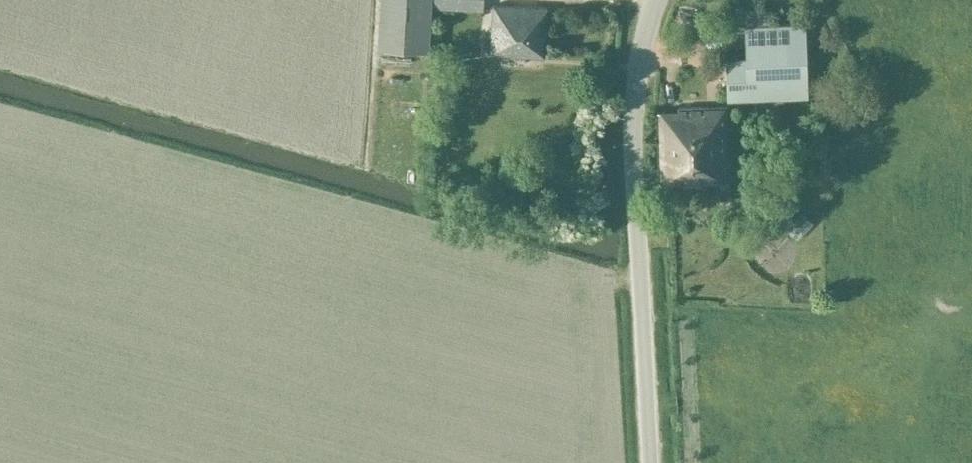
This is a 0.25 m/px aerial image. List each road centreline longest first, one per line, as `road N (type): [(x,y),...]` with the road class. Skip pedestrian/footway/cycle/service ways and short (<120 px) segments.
road 1 (tertiary): [(652,462),(635,128),(637,75),(656,0)]

